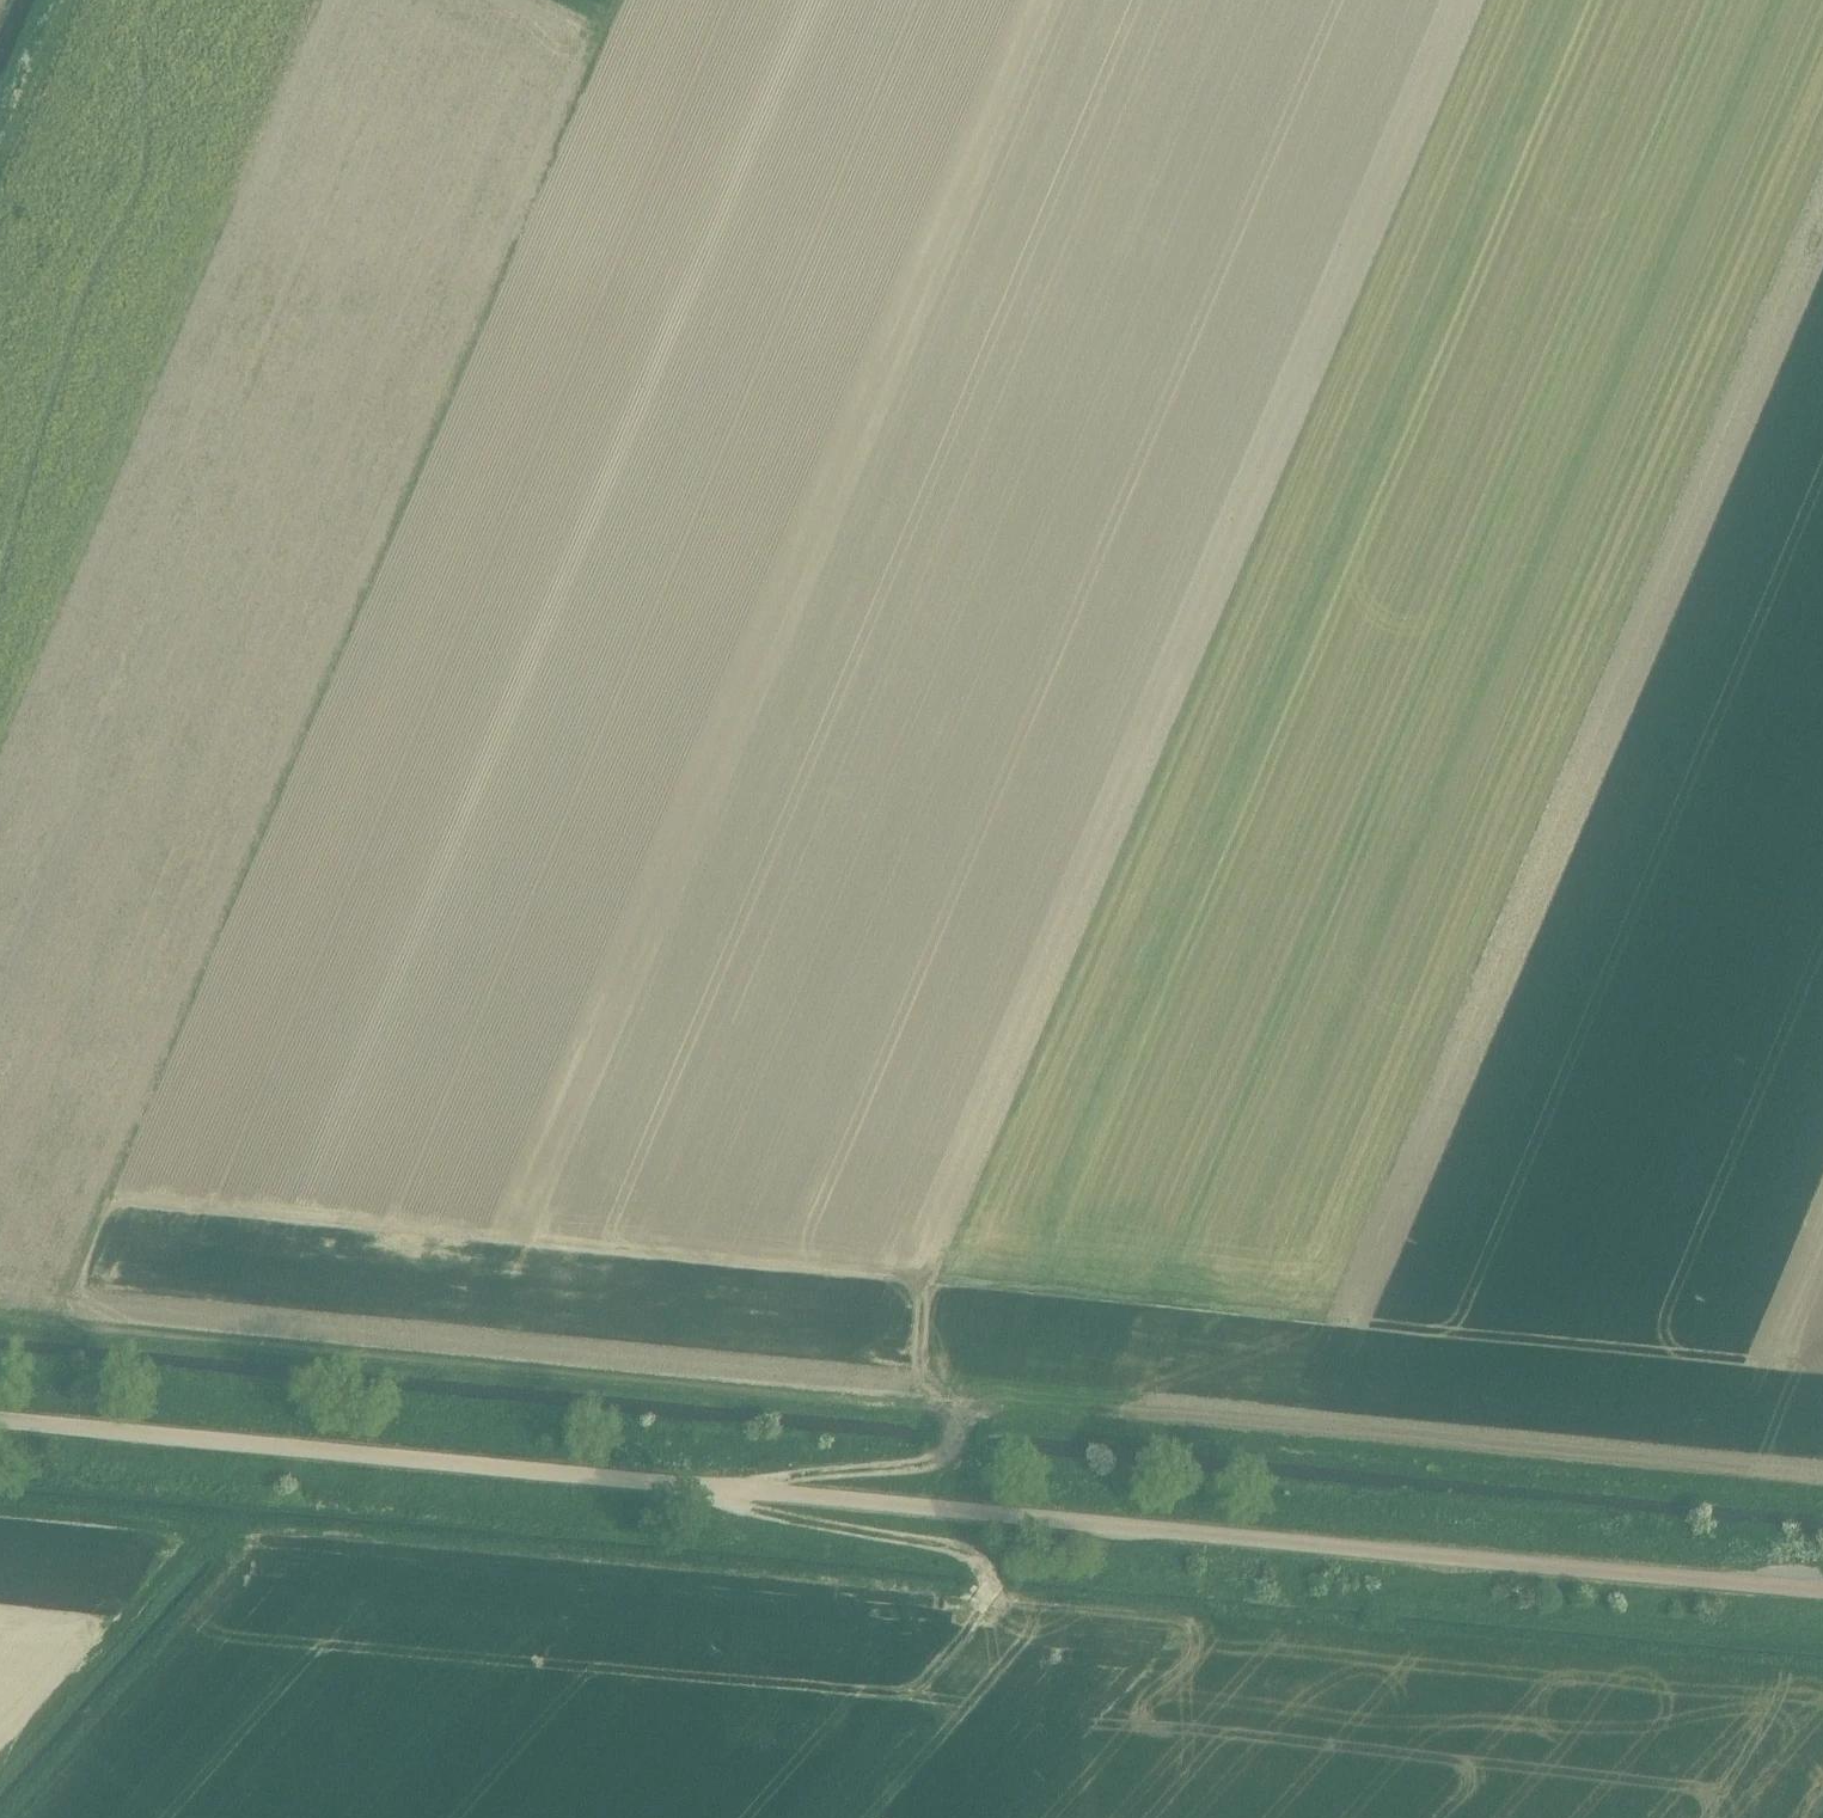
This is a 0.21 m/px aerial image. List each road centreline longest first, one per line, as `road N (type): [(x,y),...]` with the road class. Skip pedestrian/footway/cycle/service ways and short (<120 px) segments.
road 1 (unclassified): [(0,1423),(1822,1590)]

